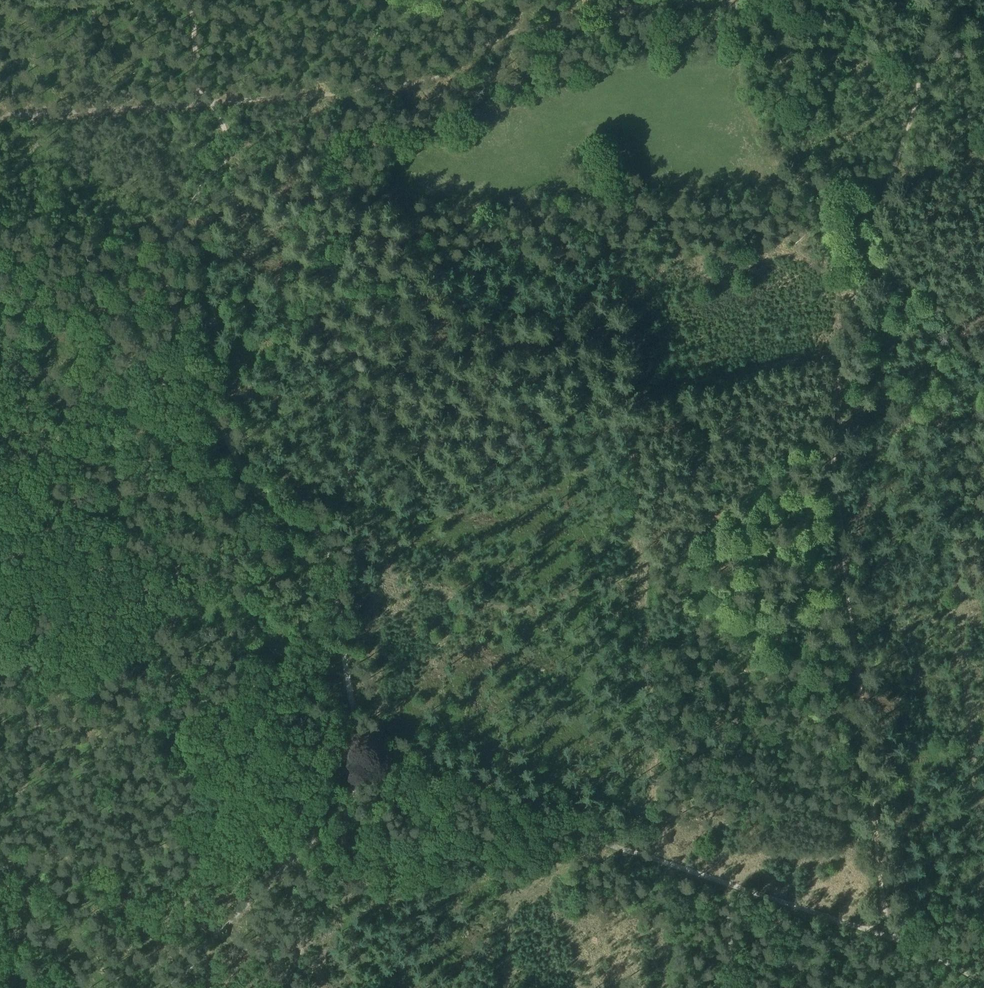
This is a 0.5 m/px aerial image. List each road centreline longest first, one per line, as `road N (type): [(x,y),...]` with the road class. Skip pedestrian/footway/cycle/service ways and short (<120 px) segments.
road 1 (track): [(919,0),(826,413),(891,939)]
road 2 (track): [(230,158),(179,228),(168,300),(231,460),(303,523),(329,577),(352,722),(356,778),(347,803)]
road 3 (track): [(698,0),(624,7),(407,81),(0,110)]
road 4 (track): [(727,884),(412,778),(347,803)]
road 5 (track): [(347,803),(323,839),(259,879),(171,987)]
road 6 (track): [(656,860),(649,642)]
road 7 (track): [(891,939),(727,884)]
road 8 (track): [(188,0),(195,96),(223,121),(230,158)]
road 9 (track): [(983,404),(826,413)]
road 10 (track): [(230,158),(348,86)]

